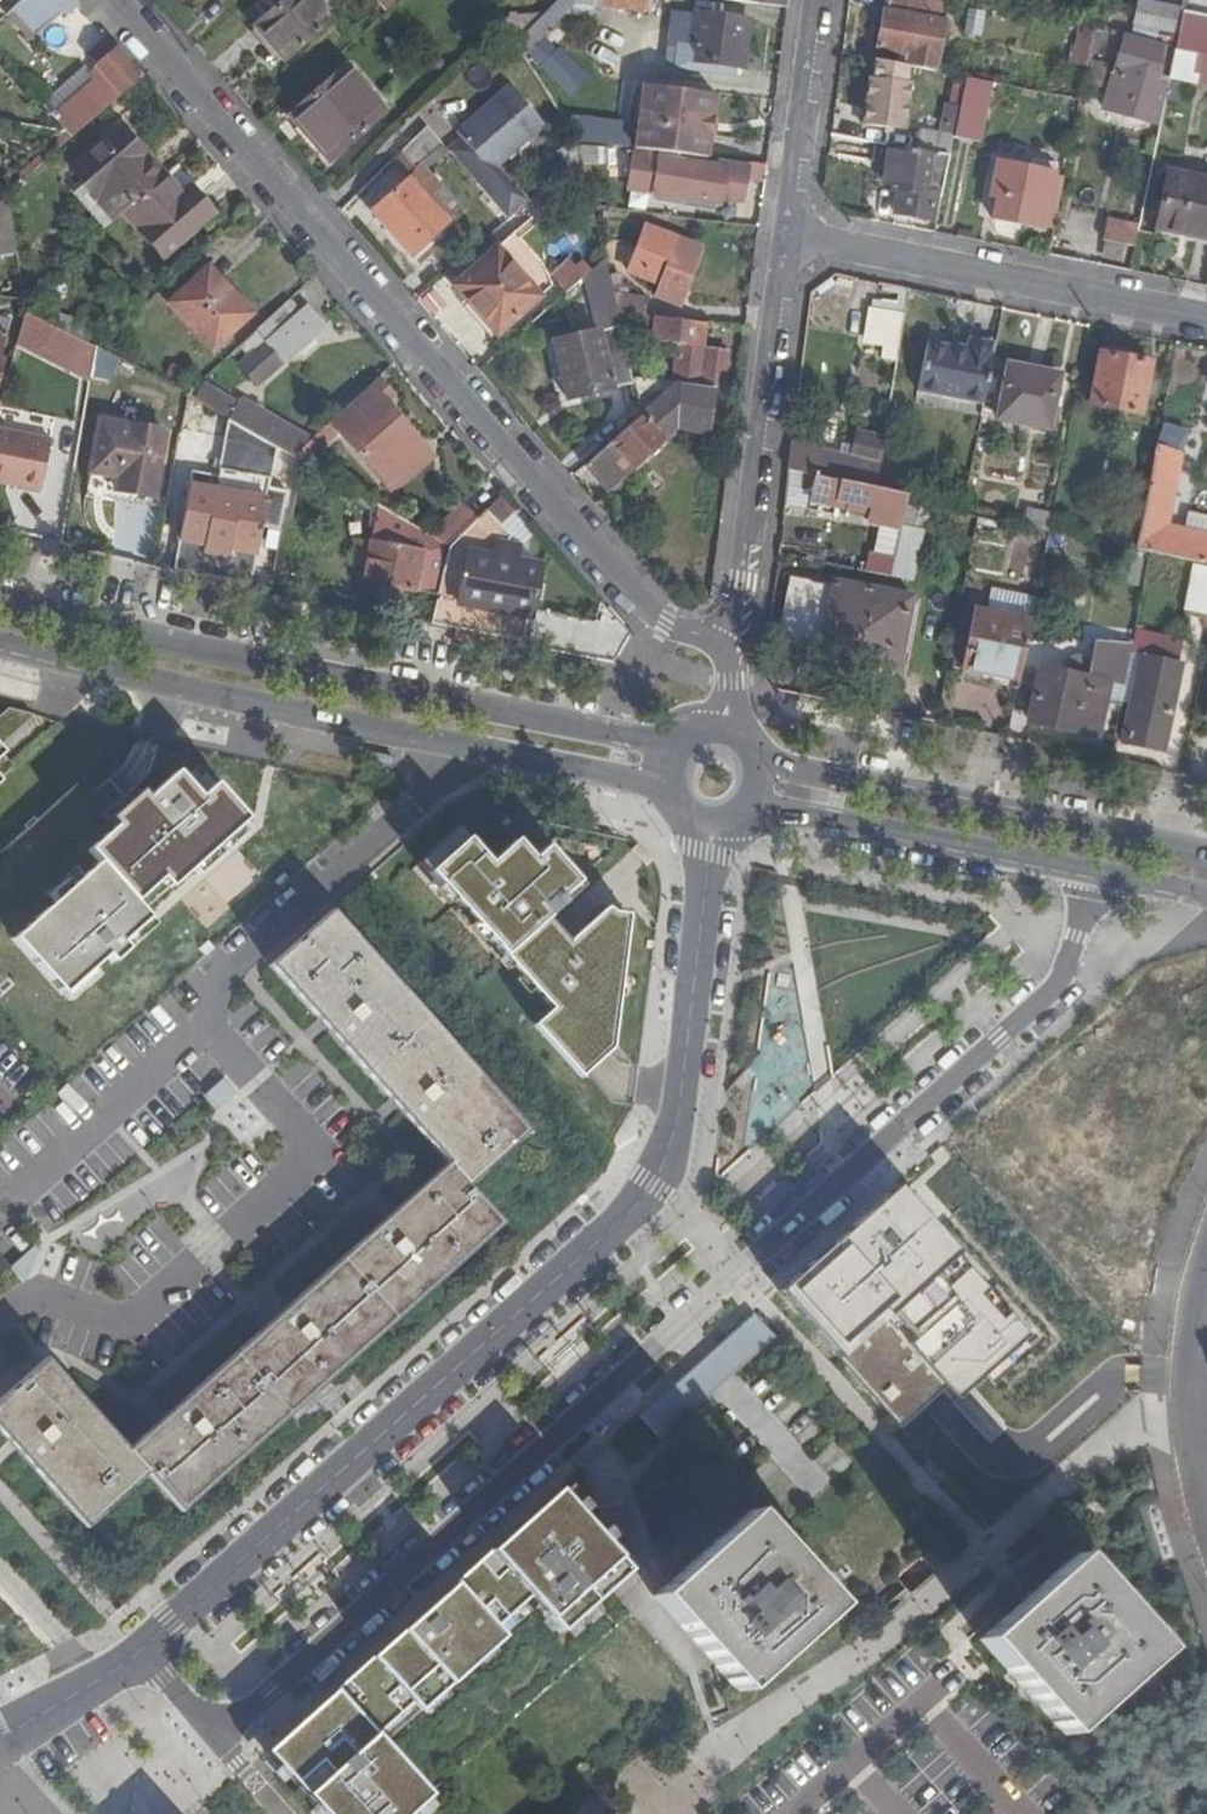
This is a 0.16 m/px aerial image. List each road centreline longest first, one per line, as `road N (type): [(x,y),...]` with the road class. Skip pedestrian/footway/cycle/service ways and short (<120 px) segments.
road 1 (residential): [(146,1650),(221,1739),(1066,978),(1095,870)]
road 2 (residential): [(146,1650),(660,1181),(695,1002),(715,830)]
road 3 (residential): [(736,648),(667,623),(641,603),(108,0)]
road 4 (secondary): [(675,748),(217,656),(0,601)]
road 5 (secondary): [(0,636),(617,774),(668,794)]
road 6 (secondary): [(1206,856),(765,763)]
road 7 (residential): [(781,239),(1206,322)]
road 8 (tertiary): [(781,239),(736,648)]
road 9 (secondary): [(758,808),(1095,870)]
road 10 (tertiary): [(814,0),(781,239)]
road 11 (residential): [(1206,1468),(1199,1422),(1206,1300)]

